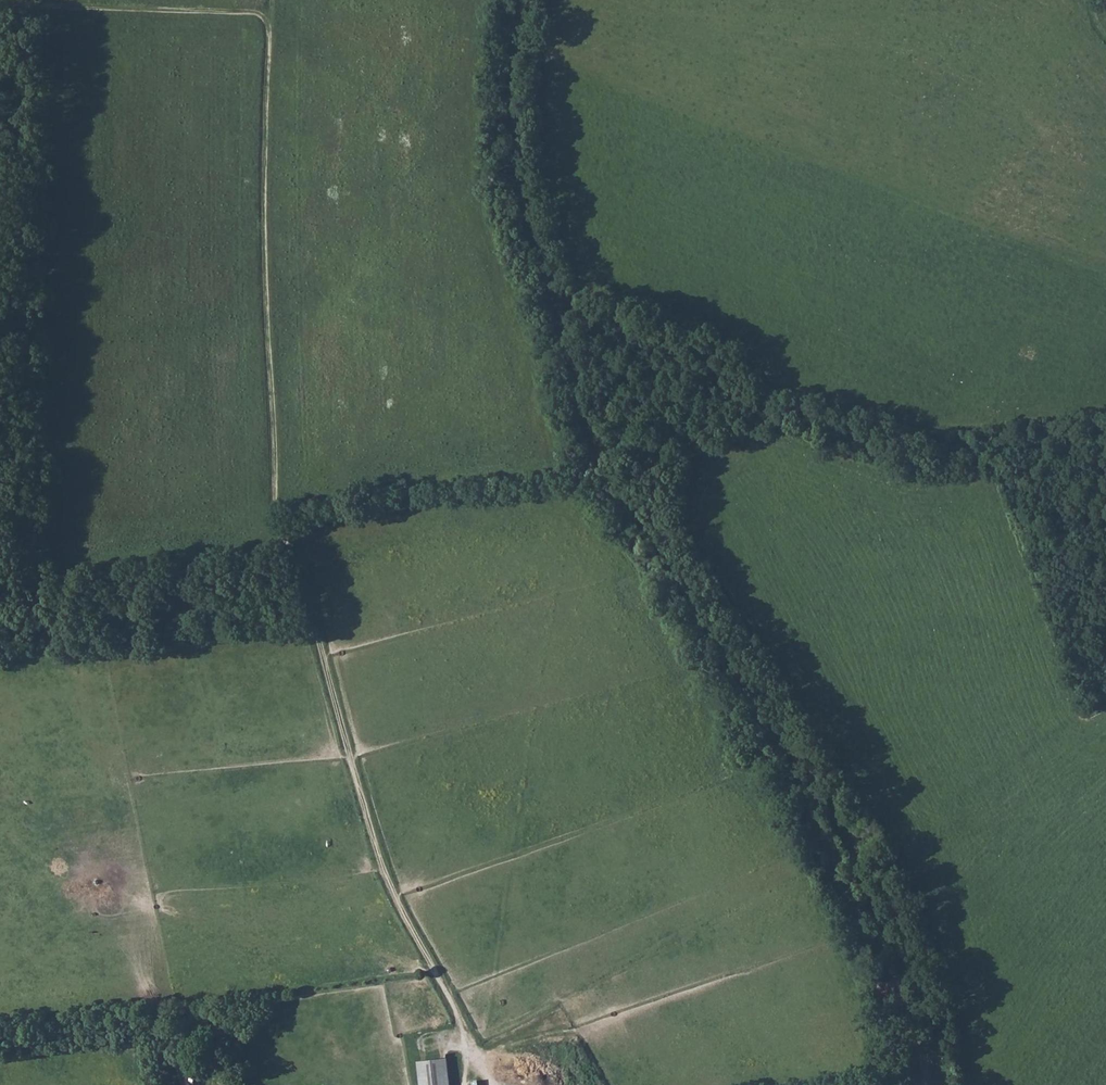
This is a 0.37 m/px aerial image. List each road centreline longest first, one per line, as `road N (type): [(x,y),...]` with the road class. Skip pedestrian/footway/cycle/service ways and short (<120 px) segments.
road 1 (track): [(526,0),(513,97),(521,186),(598,449),(839,812),(895,936),(924,1084)]
road 2 (track): [(491,1084),(388,884),(301,576),(274,538),(273,0)]
road 3 (track): [(272,17),(0,4)]

